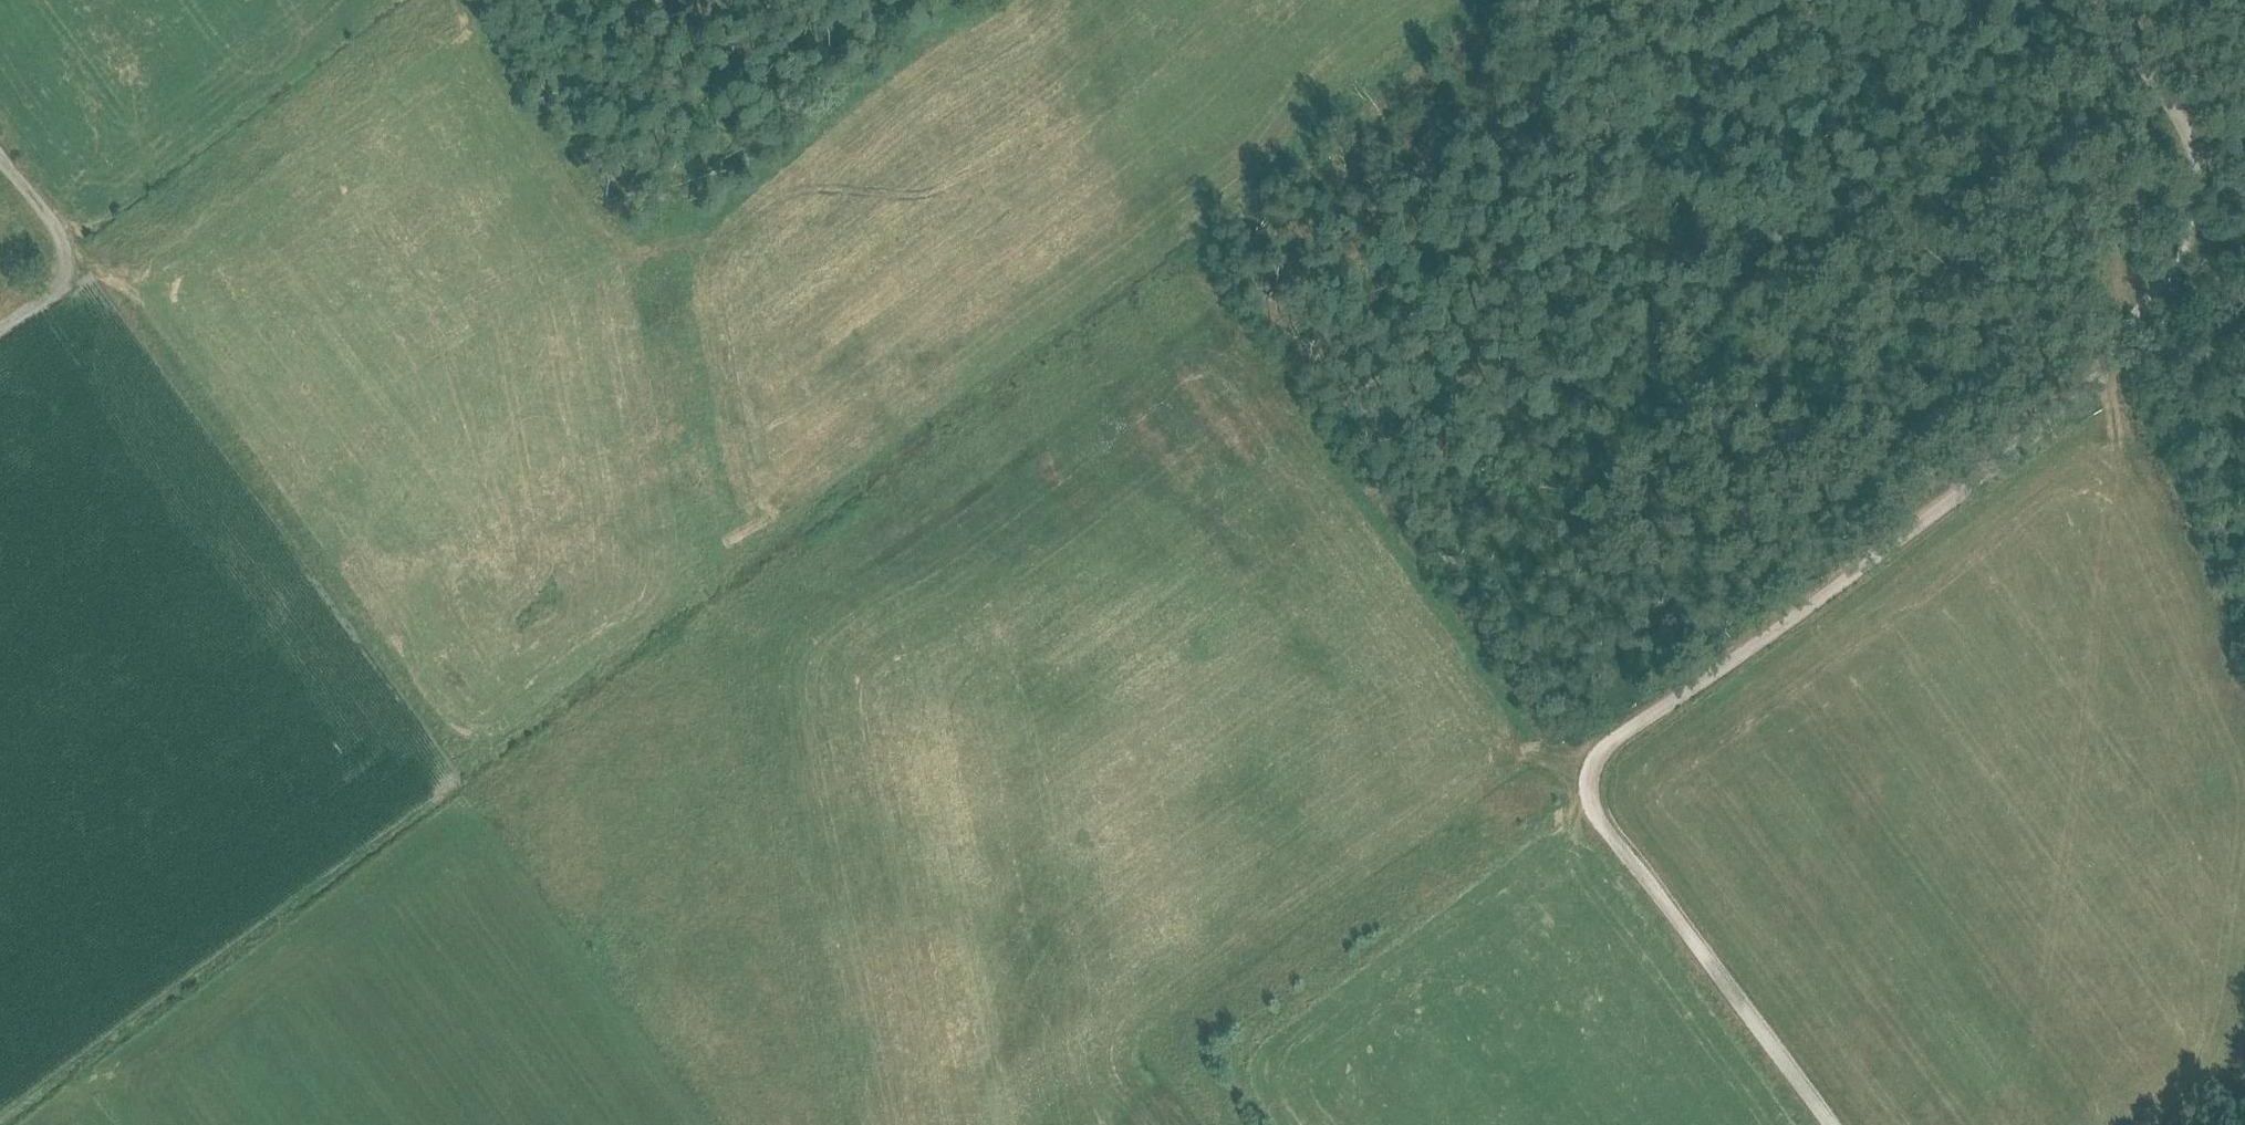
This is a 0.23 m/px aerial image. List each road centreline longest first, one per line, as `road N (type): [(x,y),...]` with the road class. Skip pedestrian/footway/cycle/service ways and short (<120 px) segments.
road 1 (track): [(2186,173),(2178,259),(2069,414),(1573,785),(1825,1124)]
road 2 (track): [(72,256),(417,0)]
road 3 (track): [(0,158),(72,256),(0,310)]

